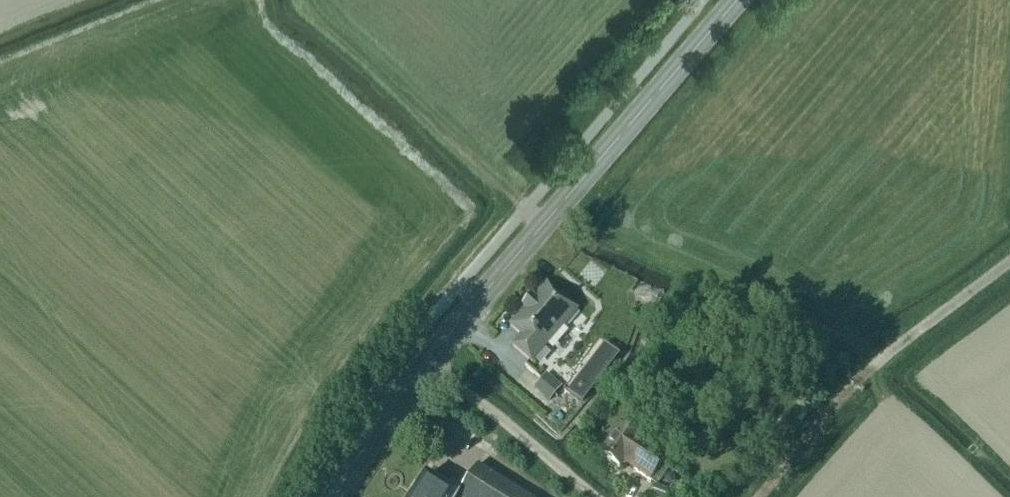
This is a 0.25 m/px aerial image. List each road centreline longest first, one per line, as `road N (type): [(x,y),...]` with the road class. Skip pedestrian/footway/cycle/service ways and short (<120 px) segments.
road 1 (secondary): [(430,360),(739,0)]
road 2 (unclassified): [(773,496),(900,355),(1009,273)]
road 3 (unclassified): [(430,360),(614,496)]
road 4 (secondary): [(345,496),(382,425),(430,360)]

